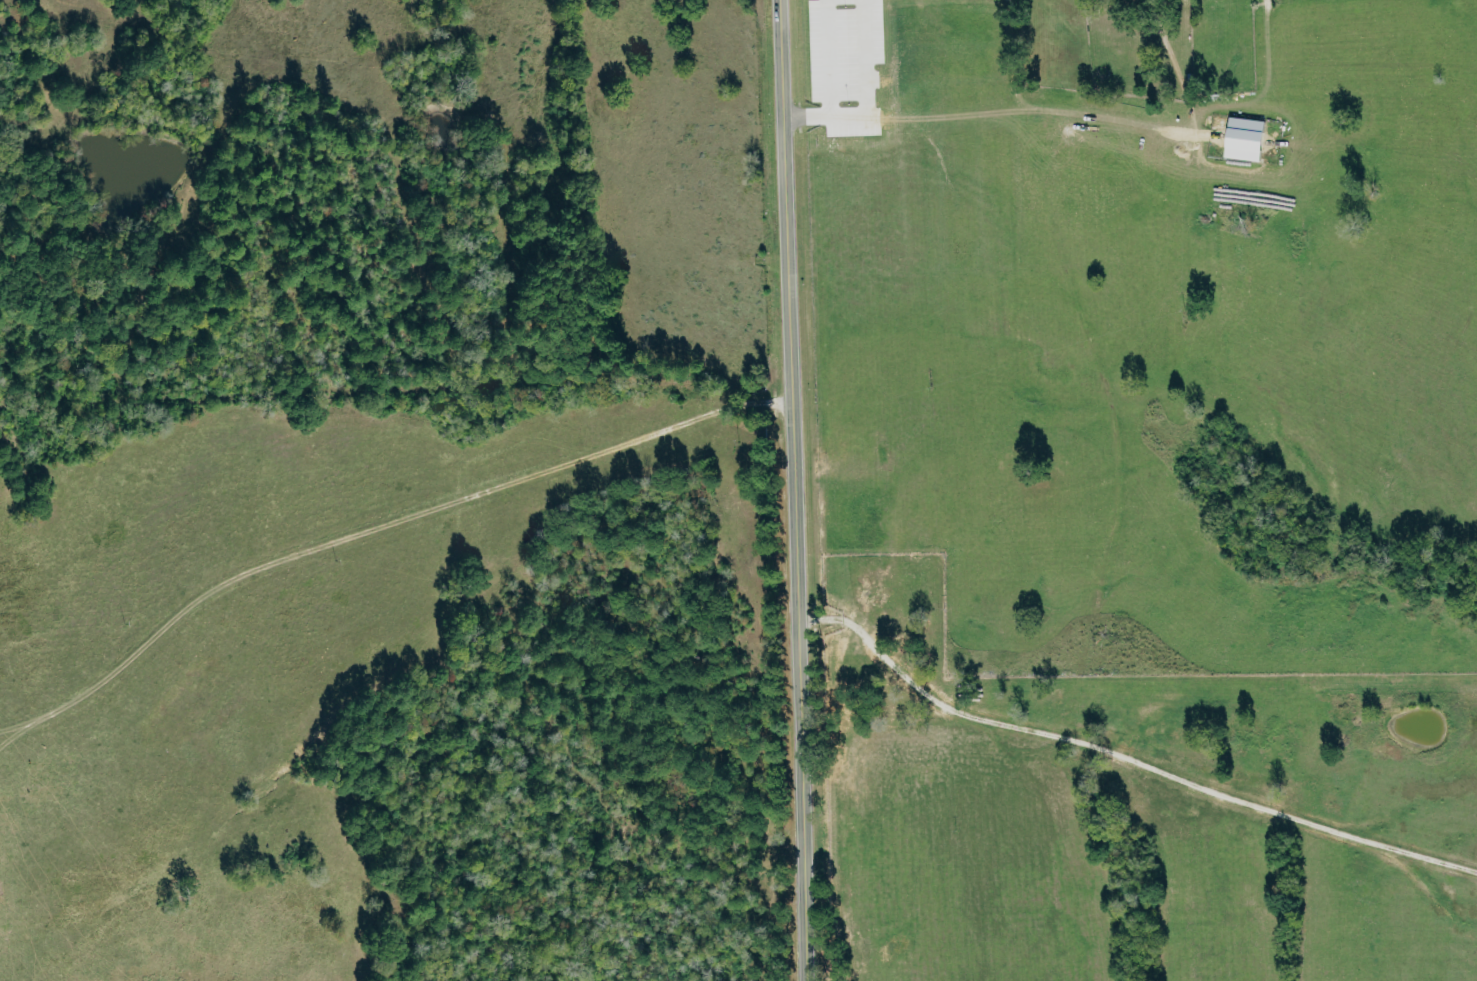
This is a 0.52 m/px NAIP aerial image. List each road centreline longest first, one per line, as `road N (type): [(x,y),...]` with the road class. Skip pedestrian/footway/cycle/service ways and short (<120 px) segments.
road 1 (secondary): [(805,980),(778,0)]

